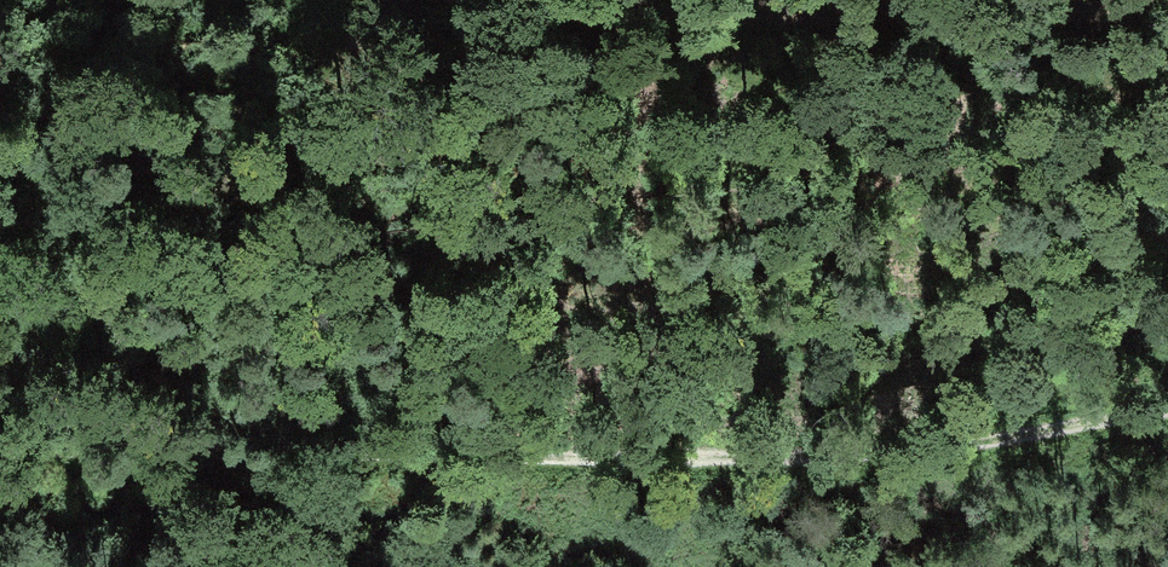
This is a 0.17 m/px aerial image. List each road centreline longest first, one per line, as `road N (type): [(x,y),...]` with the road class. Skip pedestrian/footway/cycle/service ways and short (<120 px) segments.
road 1 (track): [(0,455),(831,456),(981,443),(1167,411)]

